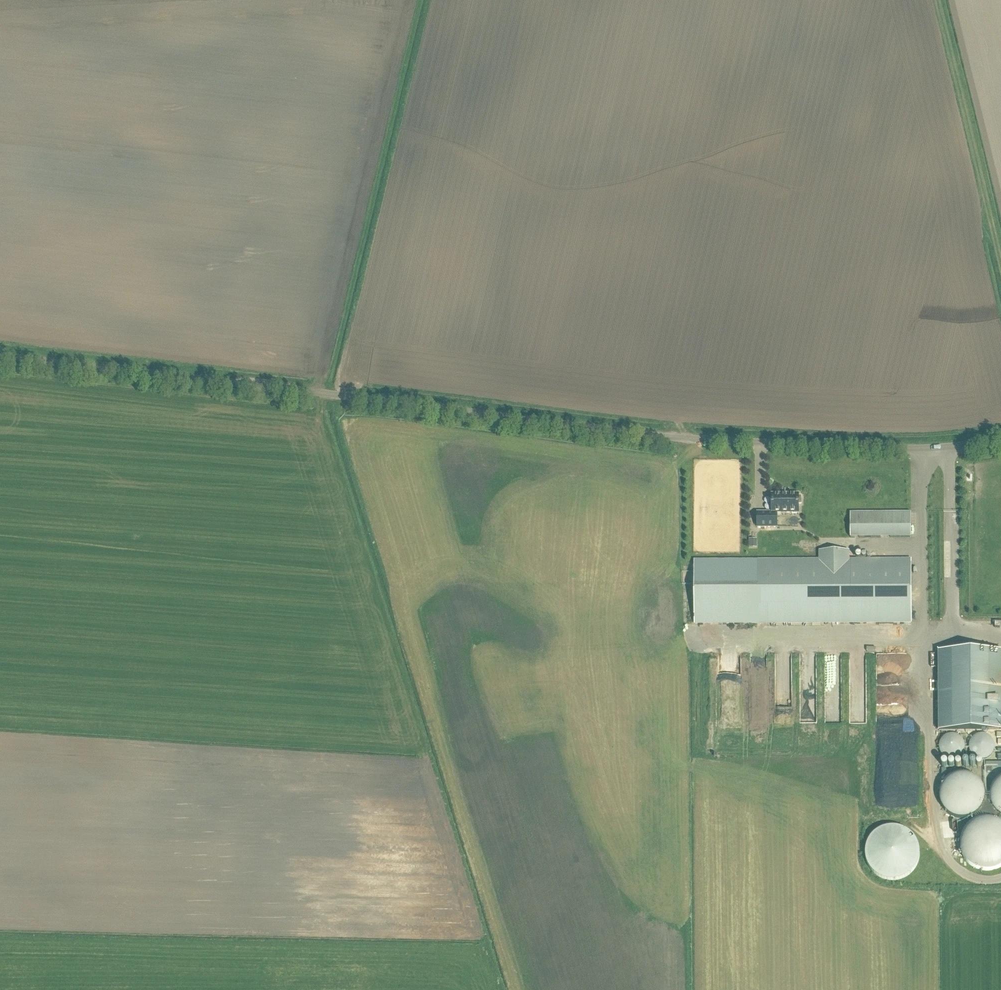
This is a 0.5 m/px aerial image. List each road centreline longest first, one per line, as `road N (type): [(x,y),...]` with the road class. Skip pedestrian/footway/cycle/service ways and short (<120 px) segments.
road 1 (unclassified): [(0,355),(647,435),(918,450),(1000,440)]

